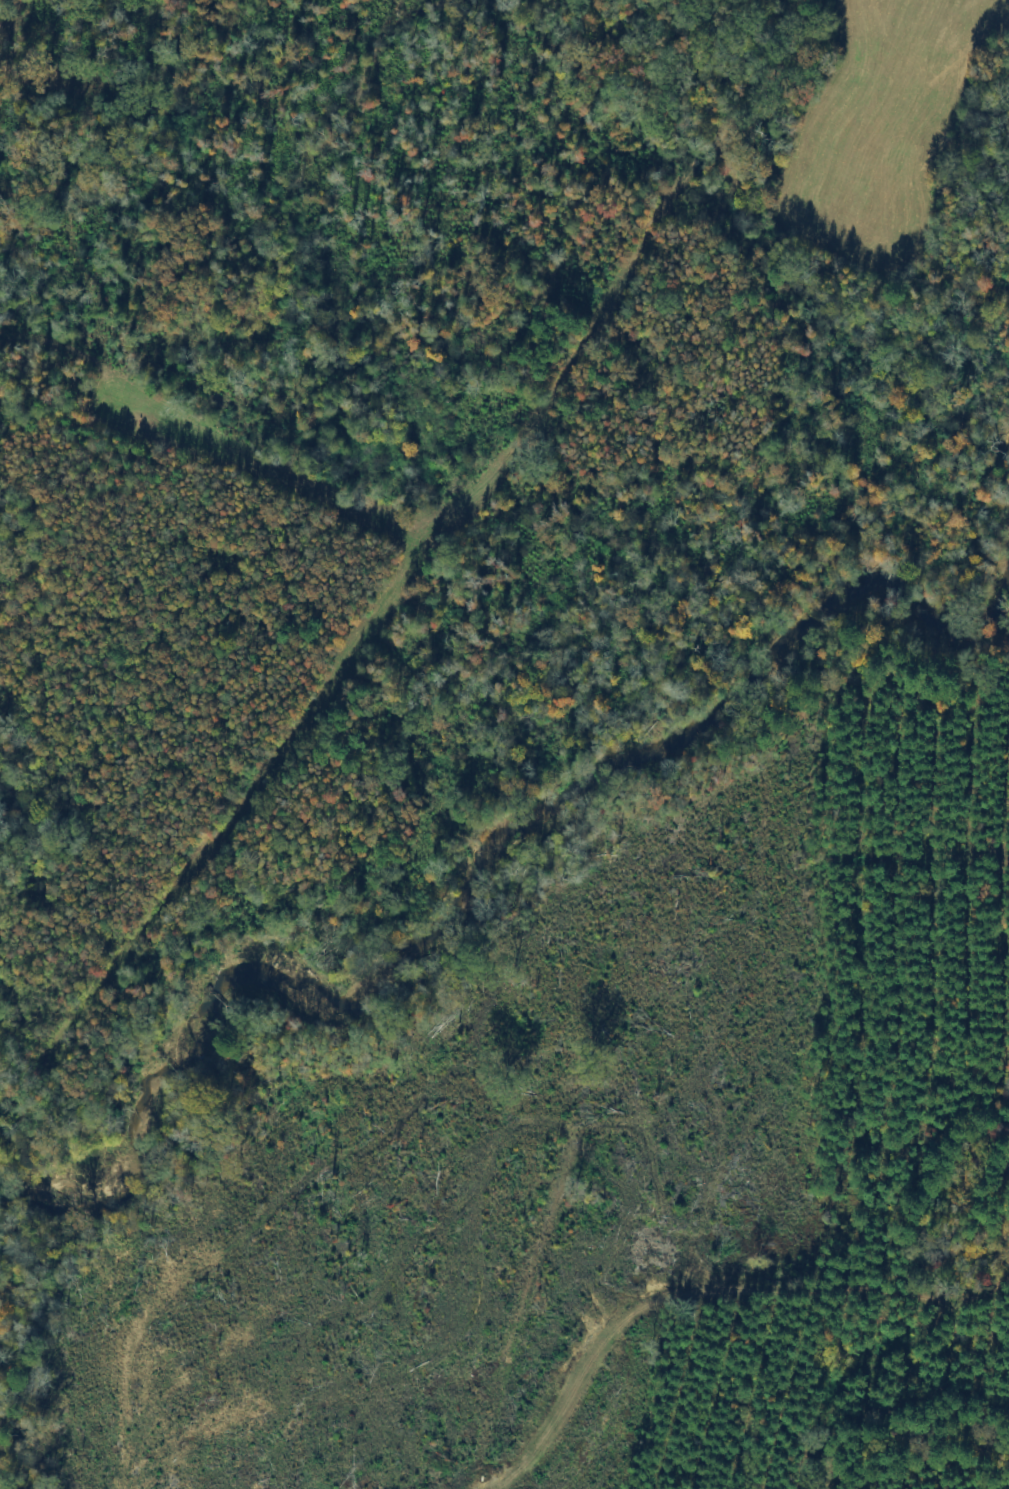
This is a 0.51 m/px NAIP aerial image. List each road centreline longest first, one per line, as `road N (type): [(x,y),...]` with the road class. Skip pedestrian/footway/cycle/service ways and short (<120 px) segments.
road 1 (residential): [(797,1283),(1008,1292)]

